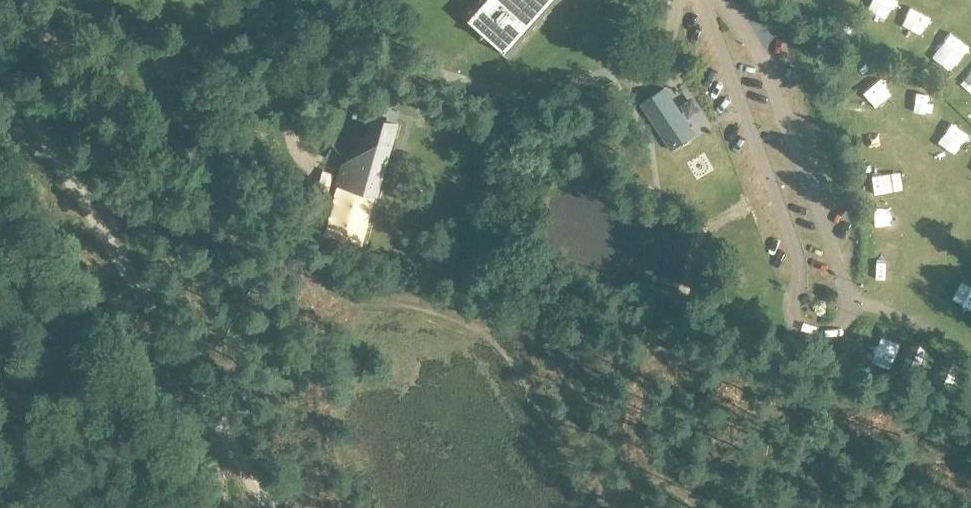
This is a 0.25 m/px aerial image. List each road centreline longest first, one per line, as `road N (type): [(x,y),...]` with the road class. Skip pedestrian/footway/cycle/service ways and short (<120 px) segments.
road 1 (track): [(265,507),(0,65)]
road 2 (track): [(853,304),(915,326),(970,359)]

